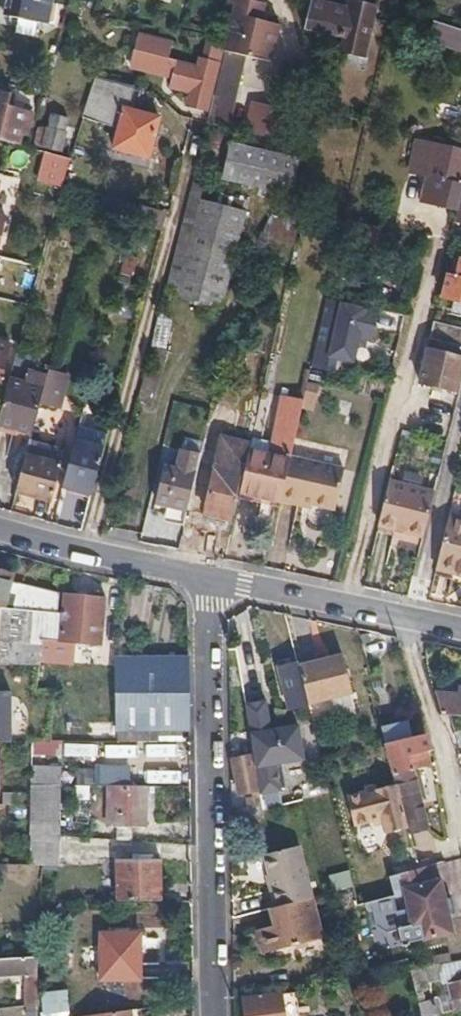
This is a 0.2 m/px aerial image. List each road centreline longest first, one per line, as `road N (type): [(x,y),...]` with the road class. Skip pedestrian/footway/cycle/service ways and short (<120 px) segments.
road 1 (residential): [(212,579),(215,1015)]
road 2 (residential): [(460,629),(212,579)]
road 3 (residential): [(212,579),(0,526)]

